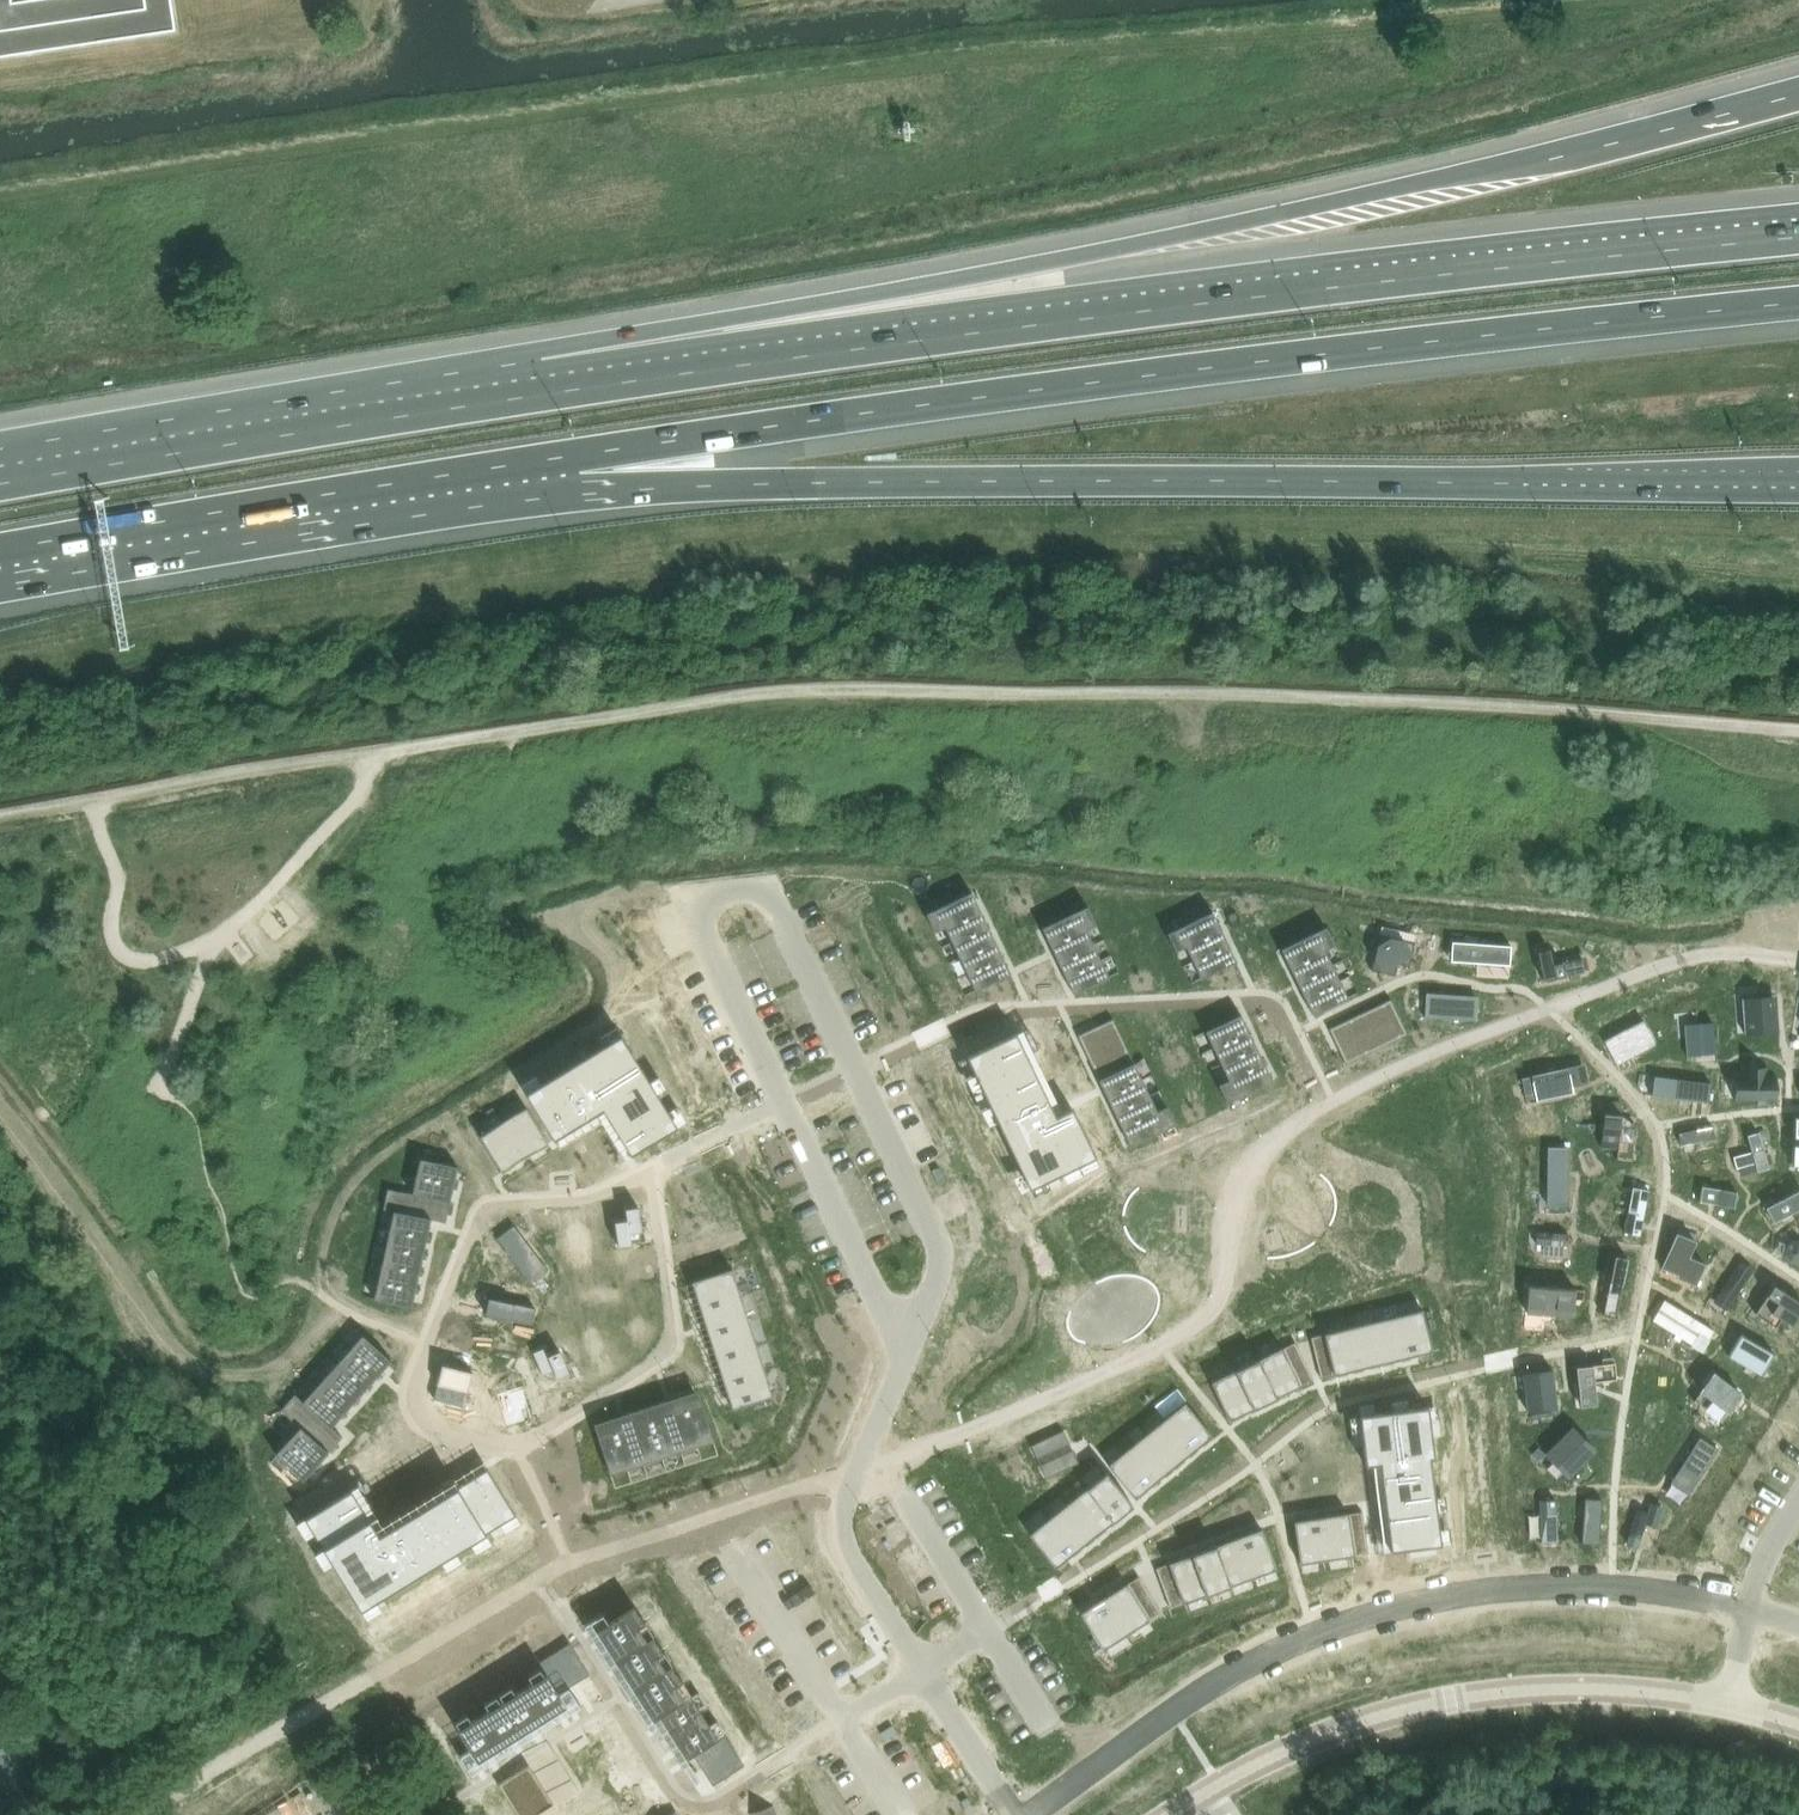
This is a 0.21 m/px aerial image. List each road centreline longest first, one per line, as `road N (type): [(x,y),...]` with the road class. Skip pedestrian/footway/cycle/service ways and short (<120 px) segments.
road 1 (track): [(392,1664),(574,1569),(1112,1370),(1207,1317),(1223,1295),(1227,1214),(1249,1165),(1334,1098),(1683,958),(1726,952),(1798,959)]
road 2 (motorway): [(1798,86),(1537,158),(527,385)]
road 3 (motorway): [(1798,232),(1415,269),(527,385)]
road 4 (motorway): [(576,454),(975,397),(1798,303)]
road 5 (motorway): [(576,454),(717,484),(1798,481)]
road 6 (residential): [(910,1314),(928,1304),(942,1269),(933,1221),(762,890),(741,884),(723,890),(706,920),(717,957),(871,1287),(893,1311)]
road 7 (residential): [(1745,1611),(1611,1586),(1468,1588),(1289,1644),(1174,1709),(1023,1814)]
road 8 (motorway): [(0,549),(576,454)]
road 9 (unclassified): [(1174,1814),(1308,1741),(1407,1708),(1478,1694),(1605,1691),(1716,1707)]
road 10 (motorway): [(527,385),(0,476)]
road 11 (residential): [(921,1670),(853,1560),(842,1527),(845,1495),(904,1350),(910,1314)]
road 12 (residential): [(1014,1814),(921,1670)]

